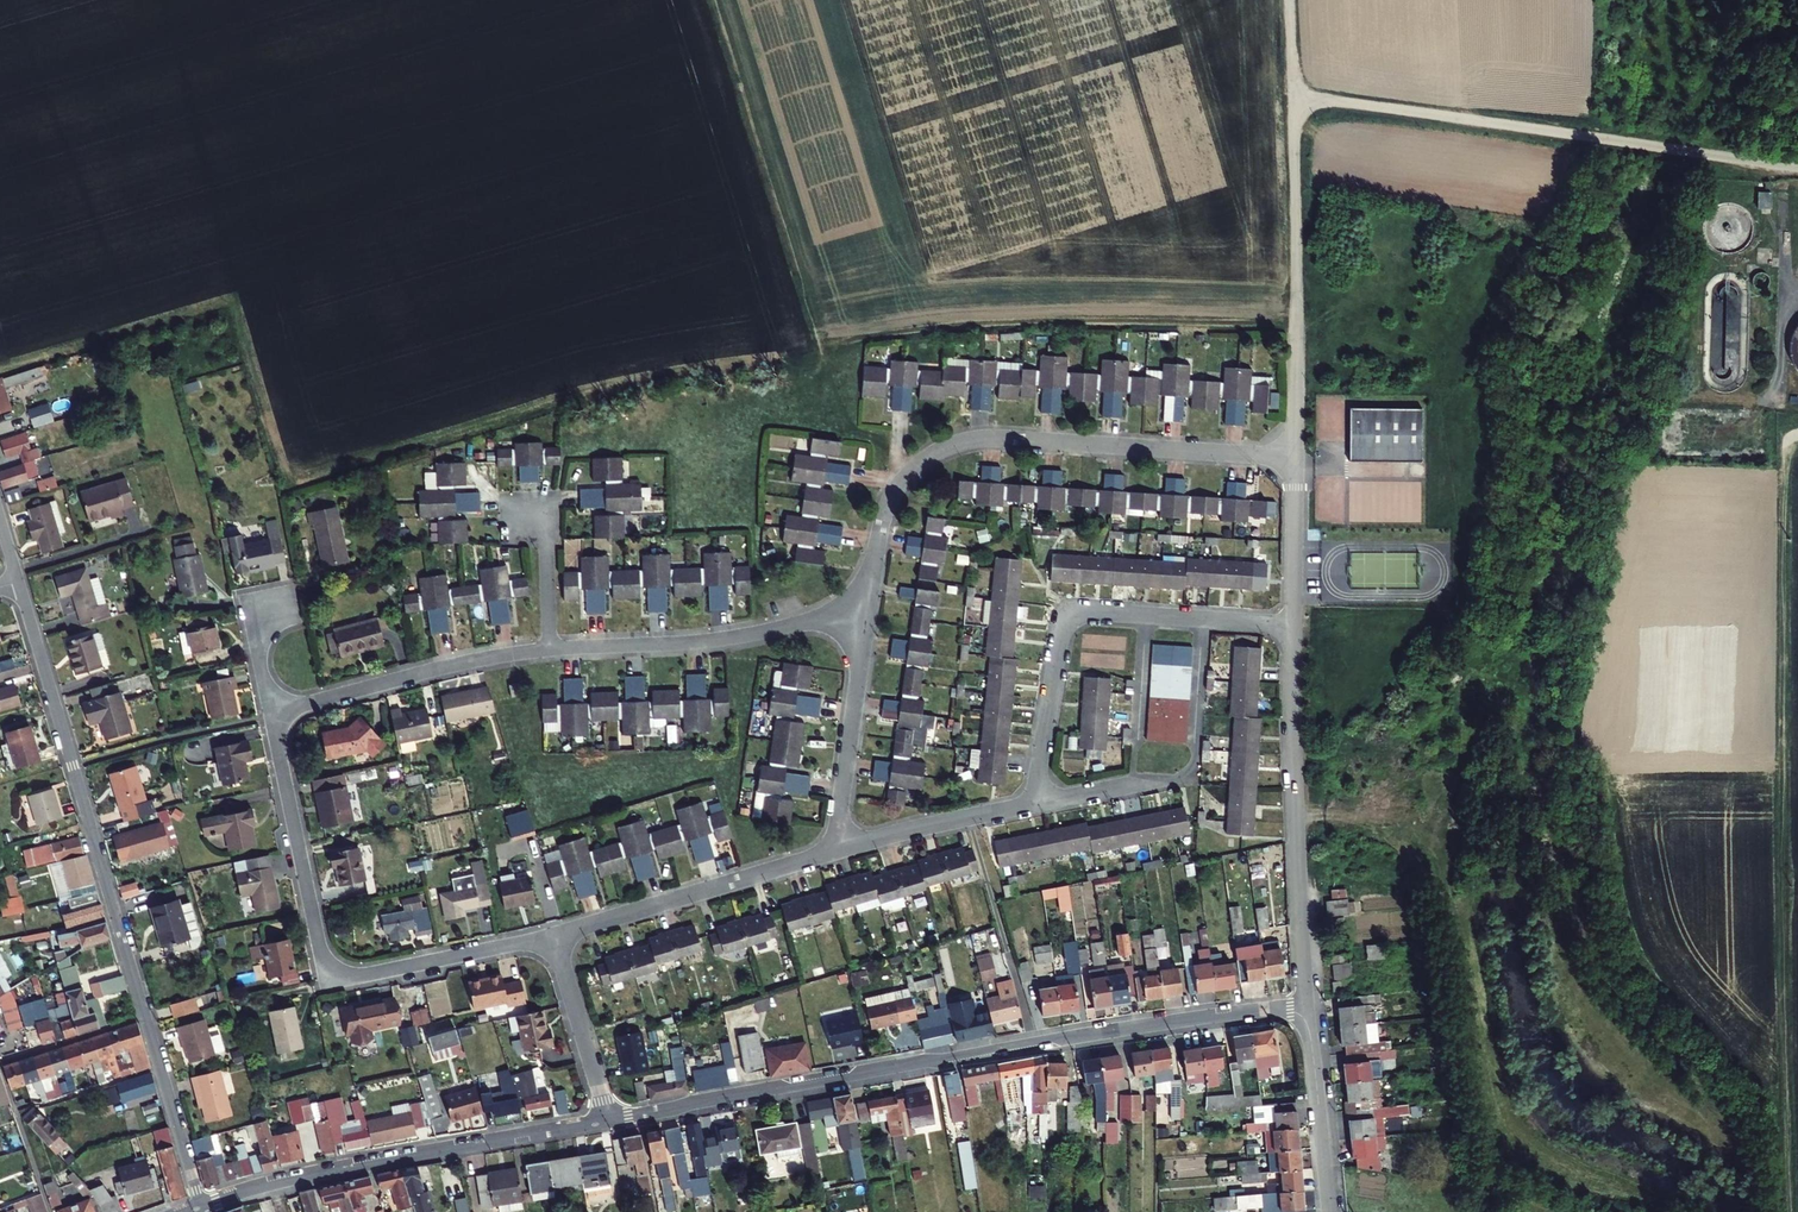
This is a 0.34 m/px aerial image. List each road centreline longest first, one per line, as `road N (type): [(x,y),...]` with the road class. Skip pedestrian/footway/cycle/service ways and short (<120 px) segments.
road 1 (residential): [(608,1120),(912,1063),(1307,1004)]
road 2 (residential): [(1294,455),(991,438),(952,445),(910,471),(890,495),(868,607)]
road 3 (residential): [(552,935),(357,976),(335,970),(321,950),(271,713)]
road 4 (residential): [(19,582),(146,1015)]
road 5 (residential): [(200,1205),(375,1161),(608,1120)]
road 6 (unclassified): [(1292,624),(1307,1004)]
road 7 (unclassified): [(1294,94),(1294,455)]
road 8 (residential): [(1203,619),(1084,610),(1068,617),(1033,804)]
road 9 (residential): [(868,607),(713,639),(551,650)]
road 10 (residential): [(1033,804),(1187,772),(1195,758),(1203,619)]
road 11 (residential): [(834,852),(552,935)]
road 12 (residential): [(551,650),(460,663),(271,713)]
road 13 (residential): [(868,607),(834,852)]
road 14 (residential): [(1307,1004),(1329,1211)]
road 15 (residential): [(146,1015),(200,1205)]
road 16 (residential): [(552,935),(608,1120)]
road 17 (unclassified): [(1294,455),(1292,624)]
road 18 (residential): [(146,1015),(0,1060)]
road 19 (residential): [(545,509),(551,650)]
road 20 (residential): [(966,817),(834,852)]

